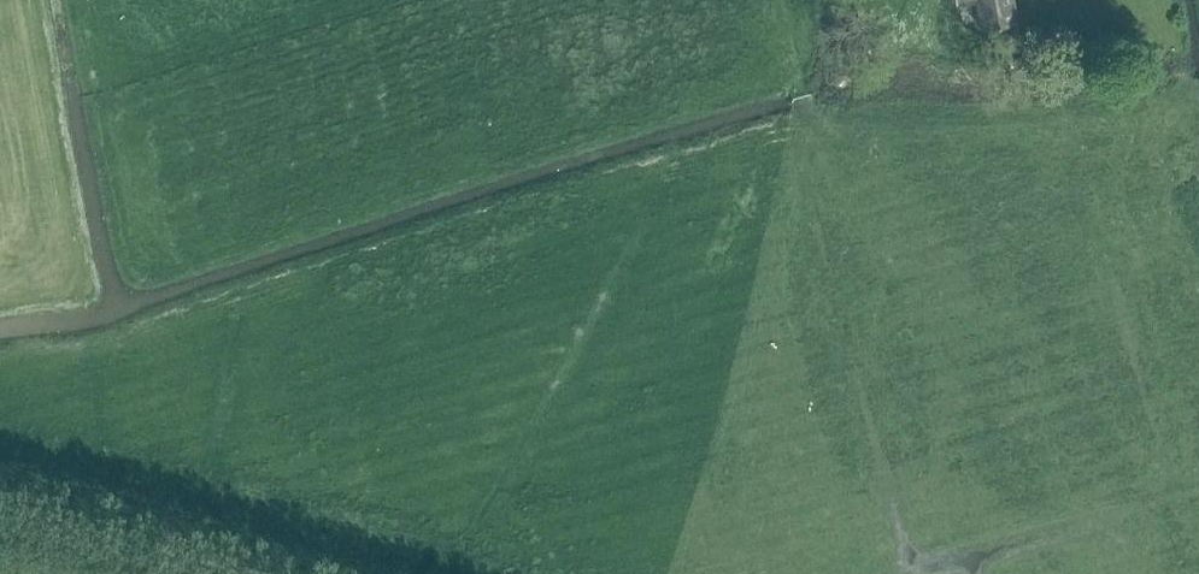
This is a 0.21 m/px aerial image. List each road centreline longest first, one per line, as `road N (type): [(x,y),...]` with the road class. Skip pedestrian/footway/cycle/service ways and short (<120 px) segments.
road 1 (tertiary): [(214,573),(0,513)]

